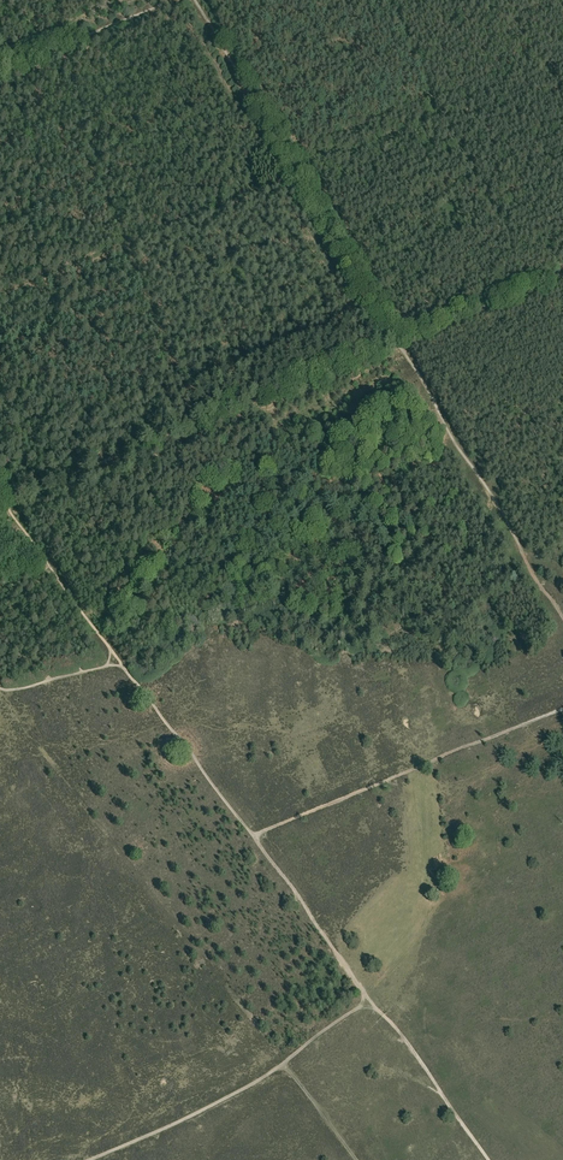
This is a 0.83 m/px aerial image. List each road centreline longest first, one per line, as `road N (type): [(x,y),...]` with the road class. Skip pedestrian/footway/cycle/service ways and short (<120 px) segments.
road 1 (track): [(195,0),(562,616)]
road 2 (track): [(4,503),(562,275)]
road 3 (track): [(16,64),(106,197),(197,423)]
road 4 (track): [(562,708),(253,836)]
road 5 (track): [(300,181),(0,299)]
road 6 (track): [(368,1001),(247,1087),(89,1159)]
road 7 (track): [(253,836),(109,647)]
road 8 (track): [(0,71),(171,0)]

